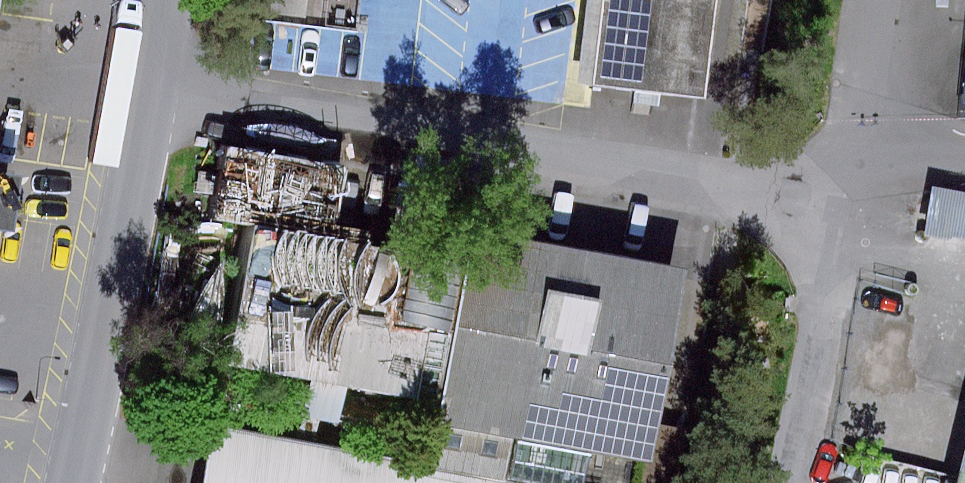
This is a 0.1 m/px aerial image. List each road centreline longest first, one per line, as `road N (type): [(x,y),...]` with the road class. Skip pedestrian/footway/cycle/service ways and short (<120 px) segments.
road 1 (residential): [(76,482),(163,105),(177,0)]

